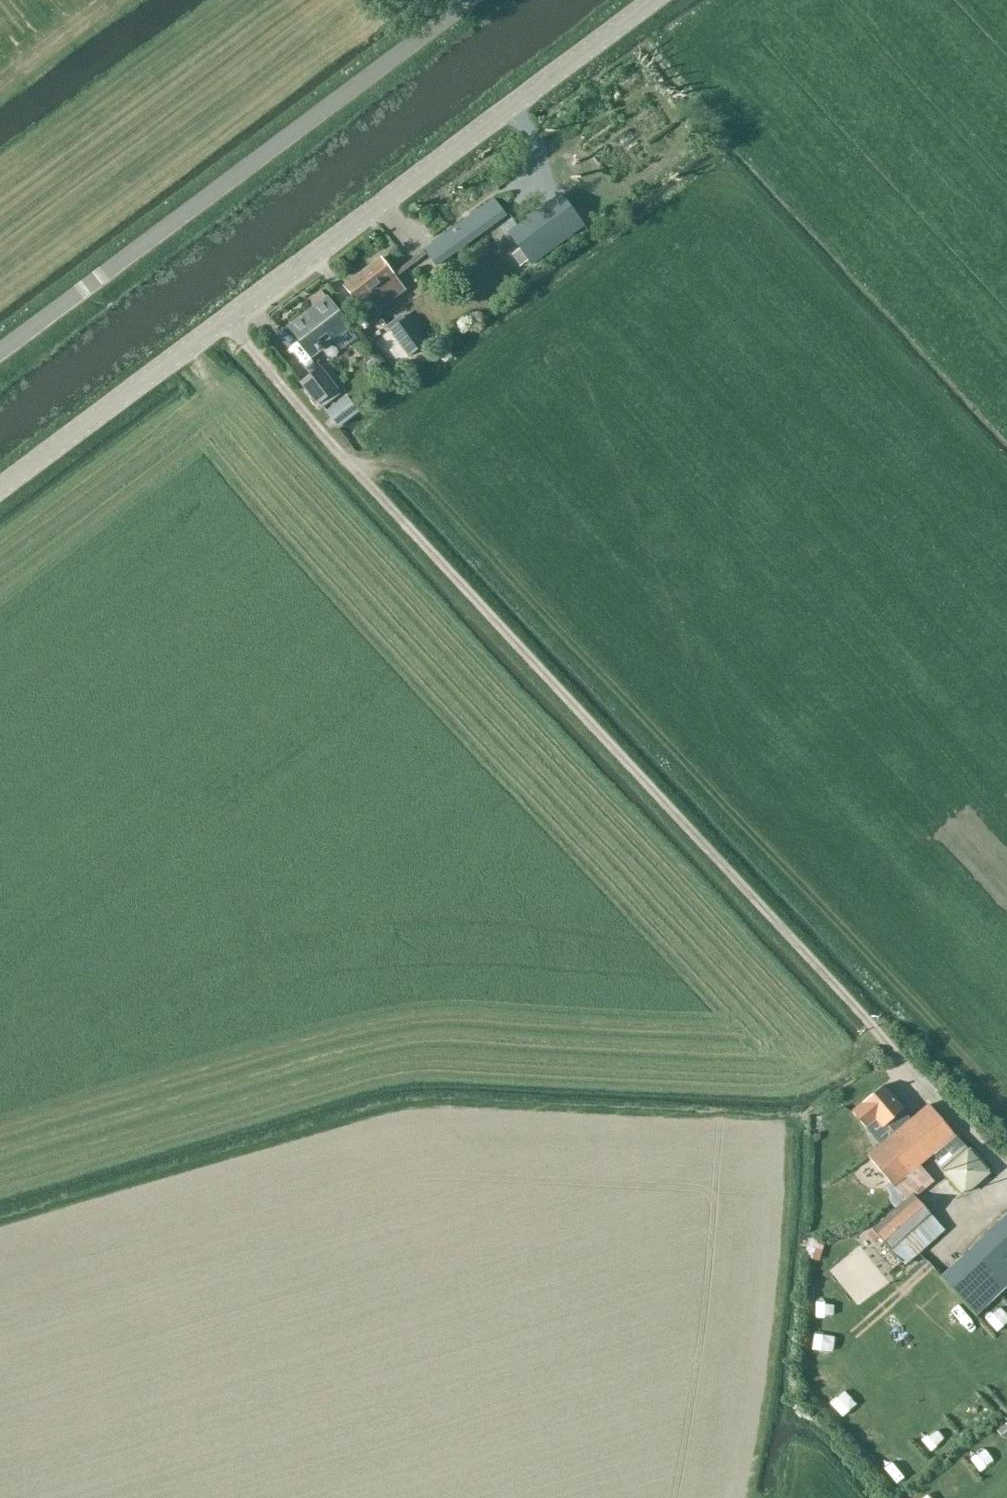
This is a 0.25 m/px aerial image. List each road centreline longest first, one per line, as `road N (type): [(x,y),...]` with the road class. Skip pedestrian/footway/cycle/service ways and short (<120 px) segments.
road 1 (tertiary): [(0,487),(655,0)]
road 2 (unclassified): [(0,355),(477,0)]

